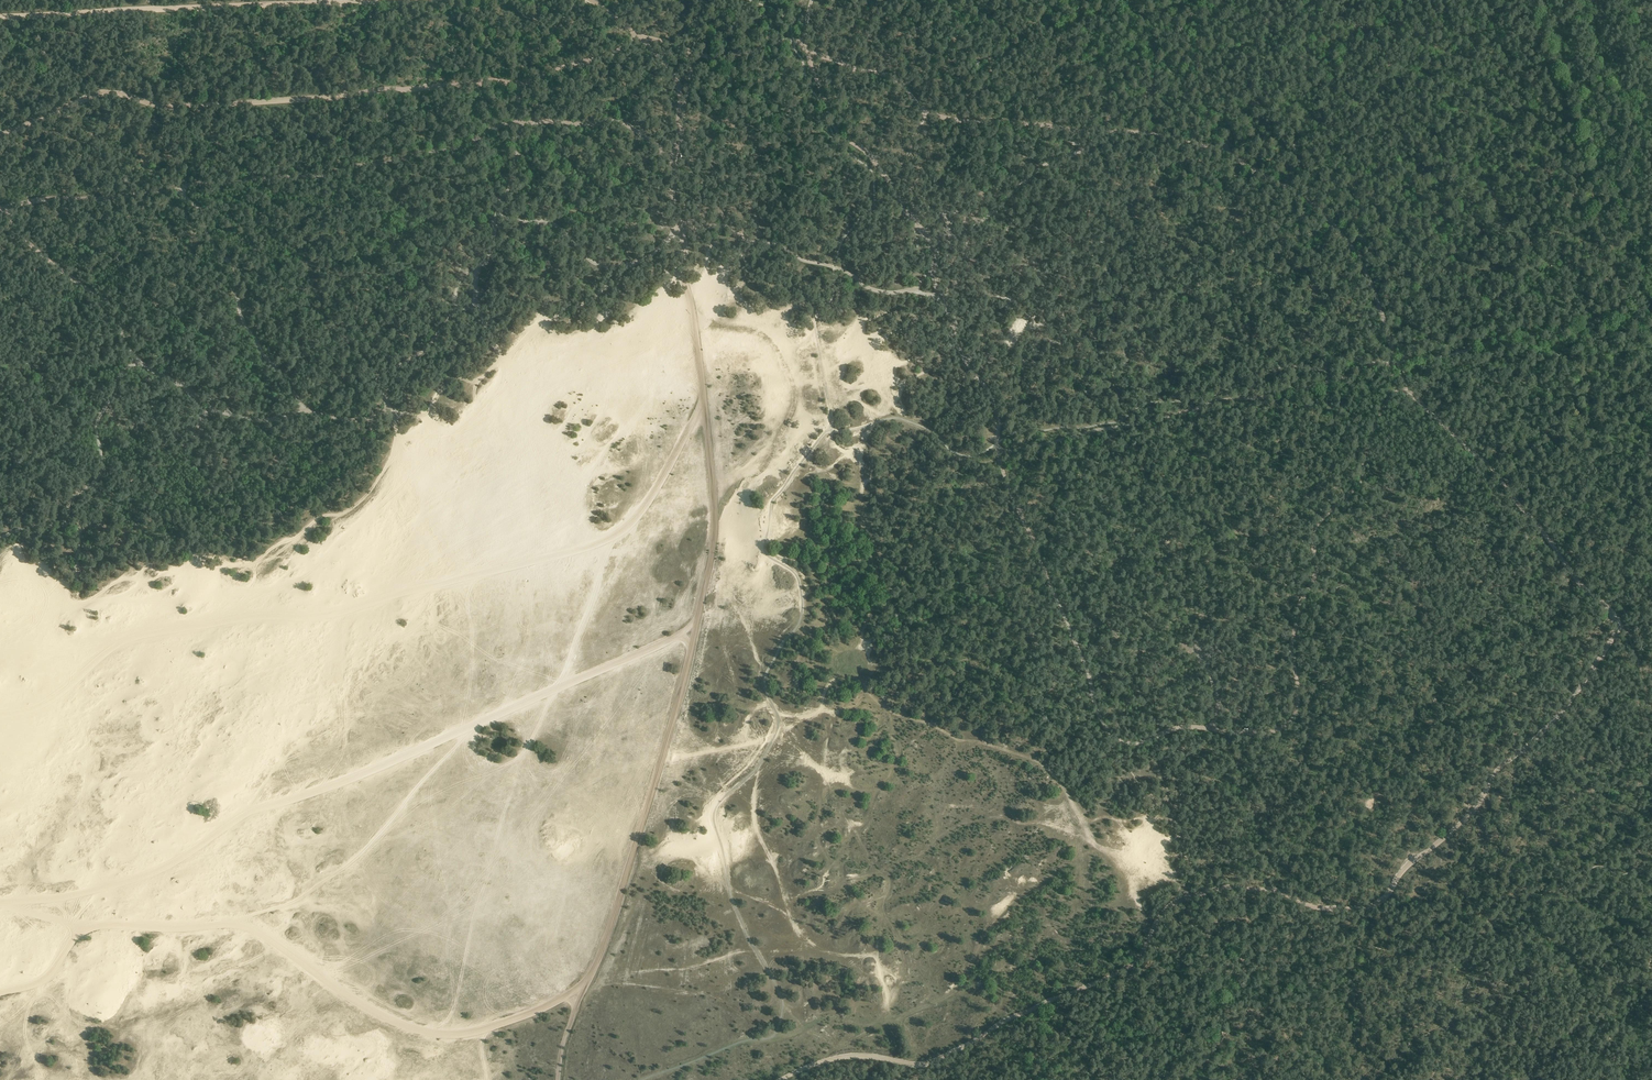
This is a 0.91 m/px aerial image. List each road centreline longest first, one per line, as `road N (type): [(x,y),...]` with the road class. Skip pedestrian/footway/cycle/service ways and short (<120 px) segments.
road 1 (track): [(0,993),(46,977),(71,940),(99,926),(256,930),(369,1008),(434,1034),(473,1032),(543,1009),(592,973),(674,716),(716,520),(672,197),(680,87),(645,42),(593,0)]
road 2 (track): [(910,1064),(933,1061),(1126,969),(1166,910),(1189,897),(1235,887),(1281,892),(1324,909),(1377,904),(1477,807),(1495,774),(1591,673),(1616,621),(1491,467),(1416,399),(1396,364)]
road 3 (track): [(0,589),(96,601),(264,556),(345,514),(388,465),(451,433),(507,368),(539,347),(624,344),(675,312),(696,328),(753,332),(771,342),(794,390),(776,448),(714,487)]
road 4 (track): [(997,444),(1112,735),(1130,744),(1186,727),(1265,733),(1295,713),(1292,642),(1315,575),(1314,530),(1361,478),(1375,424),(1402,380)]
road 5 (track): [(705,398),(664,480),(640,515),(609,539),(407,585),(328,618),(265,612),(128,638),(88,660),(45,706),(0,723)]
road 6 (track): [(0,135),(103,94),(168,107),(342,97),(529,82),(603,57),(639,36),(709,57),(793,41)]
road 7 (track): [(1189,897),(1177,881),(1095,843),(1050,770),(893,713),(864,685),(870,664),(863,636),(877,590),(862,493),(867,442),(909,380),(961,351)]
road 8 (track): [(0,902),(147,876),(248,813),(452,735),(682,633),(699,615)]
road 9 (track): [(757,768),(760,836),(792,918),(831,953),(878,960),(889,1021),(956,991),(996,918),(1072,861),(1088,831)]
road 10 (track): [(519,123),(514,175),(496,216),(552,223),(593,262),(639,262),(672,236),(715,226),(834,267),(867,287),(944,301)]
road 11 (track): [(997,444),(994,400),(955,340),(936,286),(934,250),(866,151),(834,124),(803,41),(812,0)]
road 12 (track): [(793,41),(890,76),(937,116),(1145,133),(1228,153)]
road 13 (track): [(1396,364),(978,455)]
road 14 (track): [(235,924),(432,824),(524,751),(559,688)]
road 15 (track): [(181,190),(317,176),(462,146),(519,123),(517,84)]
road 16 (track): [(361,0),(0,16)]
road 17 (track): [(1530,0),(1631,315)]
road 18 (track): [(587,983),(709,995),(780,1036),(825,1018),(889,1021)]
road 19 (track): [(838,712),(825,769),(889,884),(885,895),(847,911),(835,931),(811,944)]
road 20 (track): [(1228,153),(1320,210),(1347,240),(1368,276),(1396,364)]
road 21 (track): [(140,361),(200,401),(254,420),(305,410),(352,420),(390,412)]
road 22 (track): [(1396,364),(1501,338),(1651,316)]
road 23 (track): [(496,216),(492,254),(476,274),(478,307),(454,312),(428,347),(380,379),(390,412)]
road 24 (track): [(305,410),(243,321),(236,270),(181,190)]
road 25 (track): [(587,983),(742,952),(831,953)]
road 26 (track): [(718,805),(714,706),(724,649),(717,590),(707,581)]
road 27 (track): [(478,307),(503,362),(552,317),(596,298),(629,265)]
road 28 (track): [(888,873),(976,818),(1047,819),(1088,831)]
road 29 (track): [(140,361),(111,306),(39,254),(0,208)]
road 30 (track): [(934,250),(1101,132)]
road 31 (track): [(77,525),(70,500),(101,471),(99,417),(118,378),(140,361)]
road 32 (track): [(804,460),(864,486),(978,455)]
road 33 (track): [(1,208),(181,190)]
road 34 (track): [(519,123),(620,123),(675,163)]
road 35 (track): [(1183,0),(1208,114),(1228,153)]
road 36 (track): [(0,538),(28,526),(77,525),(75,573),(61,599)]
road 37 (track): [(781,1079),(845,1057),(910,1064)]
road 38 (track): [(1188,35),(1153,91),(1101,132)]
road 39 (track): [(347,995),(248,1079)]
road 40 (track): [(770,518),(808,476),(867,442)]

